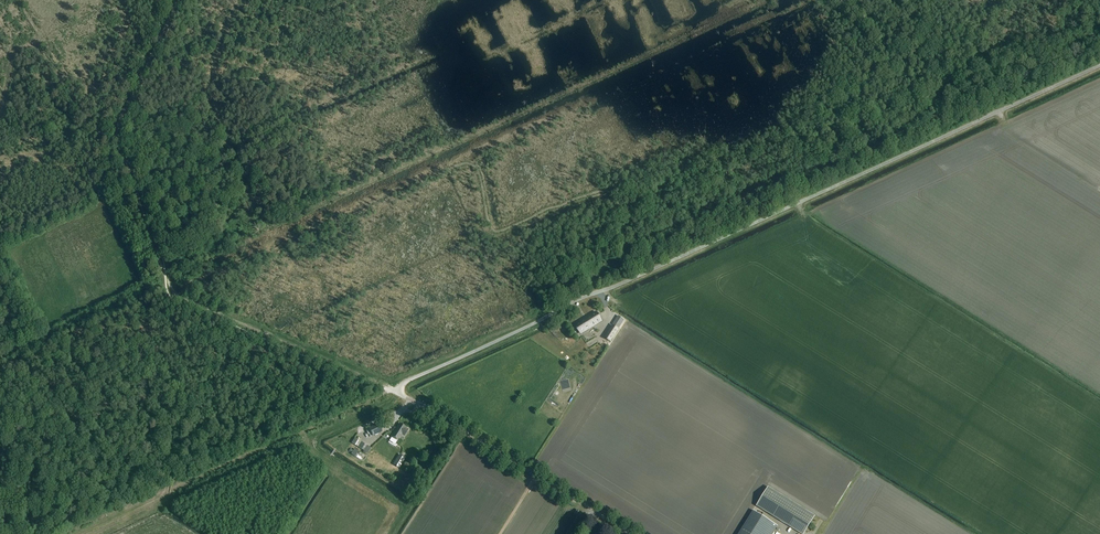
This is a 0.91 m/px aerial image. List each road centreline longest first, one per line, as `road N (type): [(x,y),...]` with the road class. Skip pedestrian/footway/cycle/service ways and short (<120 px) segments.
road 1 (track): [(394,391),(183,298),(165,278),(118,129),(179,0)]
road 2 (unclassified): [(630,533),(394,391)]
road 3 (track): [(400,395),(315,443),(403,503),(392,533)]

